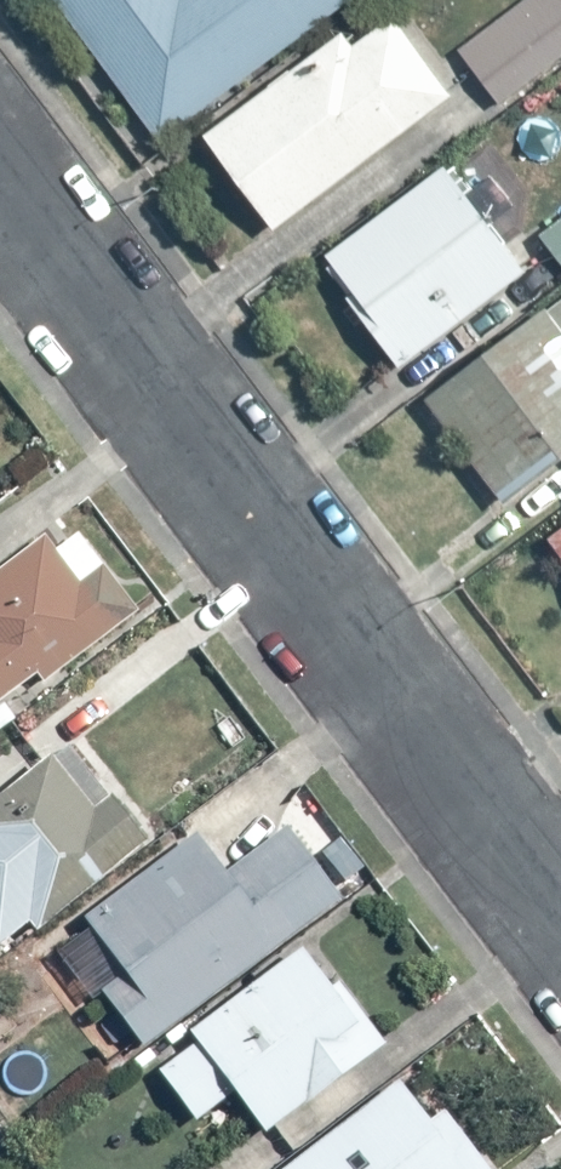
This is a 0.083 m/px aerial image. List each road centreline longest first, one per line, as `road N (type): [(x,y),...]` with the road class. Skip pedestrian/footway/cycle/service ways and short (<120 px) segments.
road 1 (residential): [(560,912),(0,175)]

